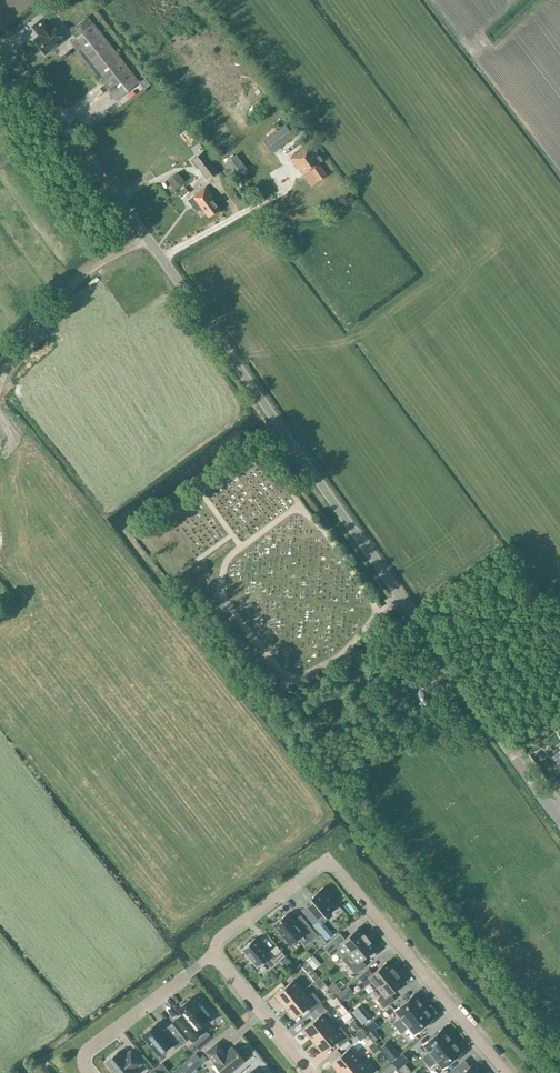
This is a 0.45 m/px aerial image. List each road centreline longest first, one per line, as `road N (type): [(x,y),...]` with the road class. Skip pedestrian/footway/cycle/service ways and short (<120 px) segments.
road 1 (unclassified): [(556,817),(149,240),(0,46)]
road 2 (residential): [(507,1072),(334,865),(316,866),(220,939),(213,960)]
road 3 (track): [(149,240),(81,277),(17,350),(0,384)]
road 4 (residential): [(88,1072),(83,1061),(90,1046),(213,960)]
road 5 (track): [(161,258),(281,193),(289,181)]
road 6 (residential): [(213,960),(312,1072)]

